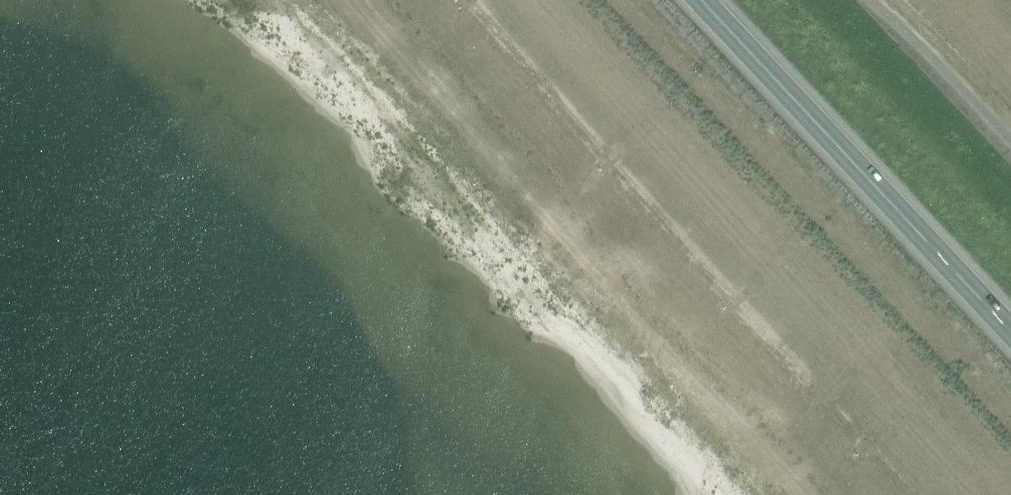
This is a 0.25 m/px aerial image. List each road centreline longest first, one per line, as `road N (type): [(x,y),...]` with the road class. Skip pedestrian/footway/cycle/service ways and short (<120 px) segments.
road 1 (trunk): [(1010,334),(700,0)]

